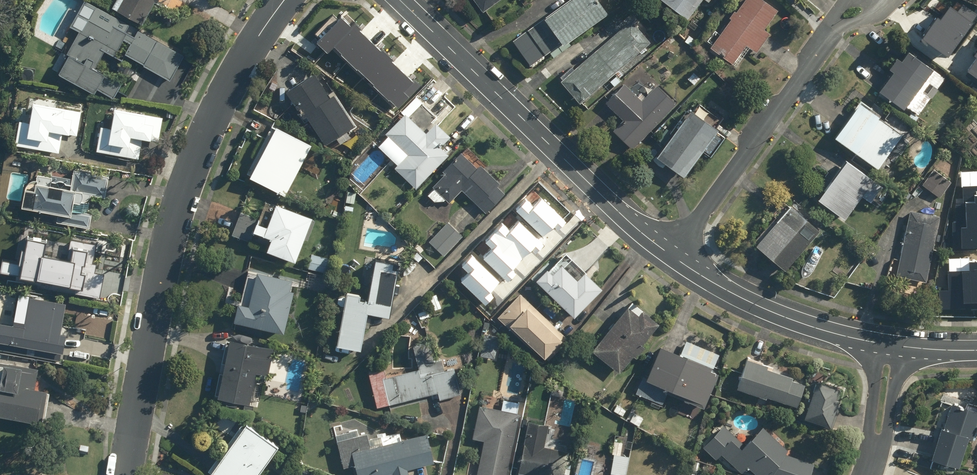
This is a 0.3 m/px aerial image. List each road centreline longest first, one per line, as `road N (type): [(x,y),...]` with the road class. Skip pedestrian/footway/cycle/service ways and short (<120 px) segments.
road 1 (residential): [(130,474),(163,263),(204,141),(285,0)]
road 2 (unclassified): [(670,257),(397,0)]
road 3 (residential): [(670,257),(840,21),(863,0)]
road 4 (unclassified): [(876,343),(770,312),(670,257)]

